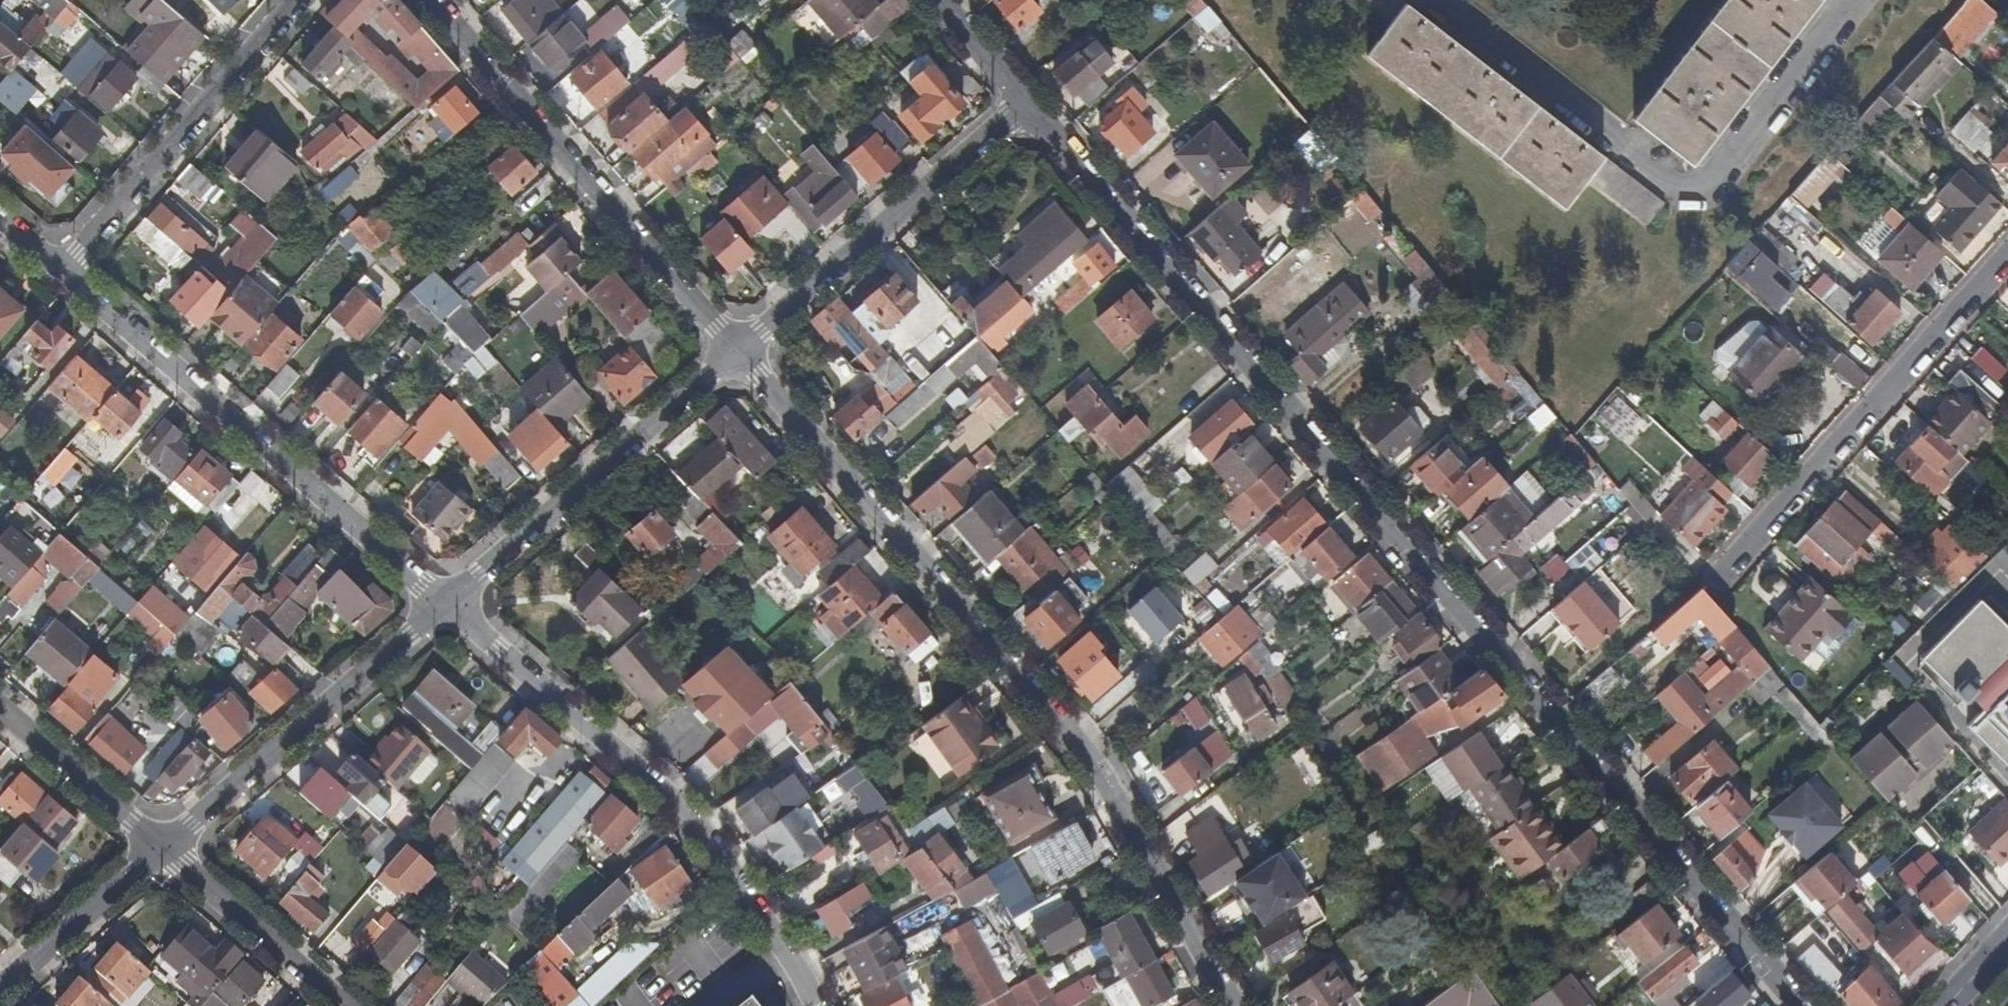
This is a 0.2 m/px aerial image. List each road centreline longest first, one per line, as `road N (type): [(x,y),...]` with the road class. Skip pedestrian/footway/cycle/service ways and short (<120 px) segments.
road 1 (residential): [(1028,102),(1802,1005)]
road 2 (residential): [(1227,1005),(1084,754),(736,349)]
road 3 (residential): [(1870,0),(1711,205),(1651,175),(1444,0)]
road 4 (residential): [(446,601),(703,825),(821,1005)]
road 5 (residential): [(446,601),(57,265)]
road 6 (residential): [(424,0),(736,349)]
road 7 (residential): [(1715,580),(2007,251)]
road 8 (residential): [(446,601),(736,349)]
road 9 (residential): [(736,349),(1028,102)]
road 10 (residential): [(167,850),(446,601)]
road 11 (residential): [(57,265),(293,0)]
road 12 (residential): [(167,850),(344,1005)]
road 13 (residential): [(0,707),(167,850)]
road 14 (residential): [(0,991),(167,850)]
road 15 (residential): [(1028,102),(941,0)]

